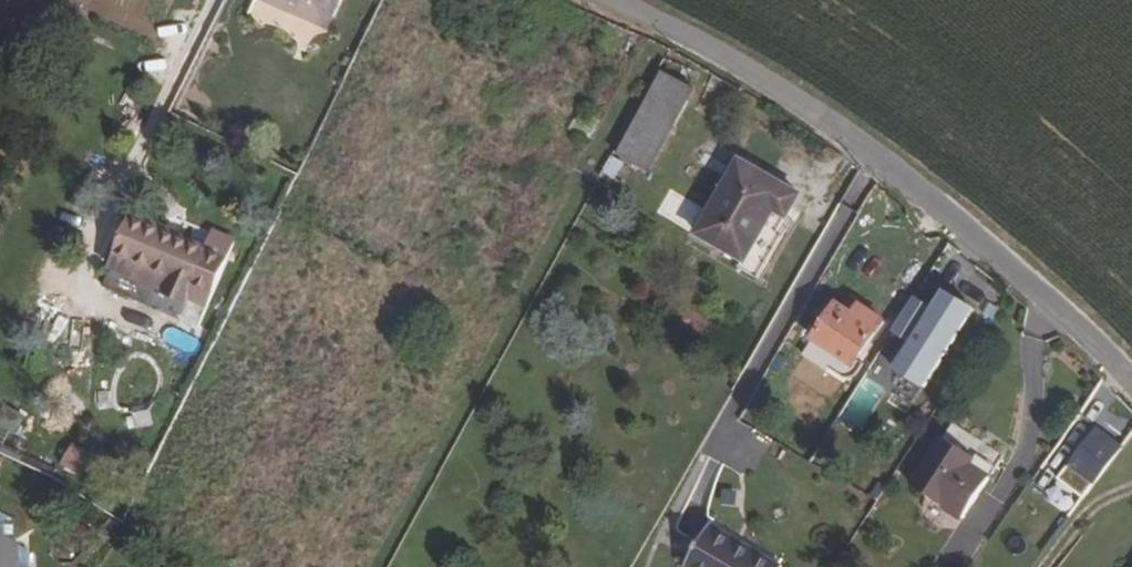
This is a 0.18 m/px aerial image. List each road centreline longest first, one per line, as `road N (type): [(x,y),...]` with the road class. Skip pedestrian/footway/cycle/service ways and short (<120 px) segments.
road 1 (residential): [(1131,384),(999,260),(843,133)]
road 2 (residential): [(595,0),(707,45),(843,133)]

